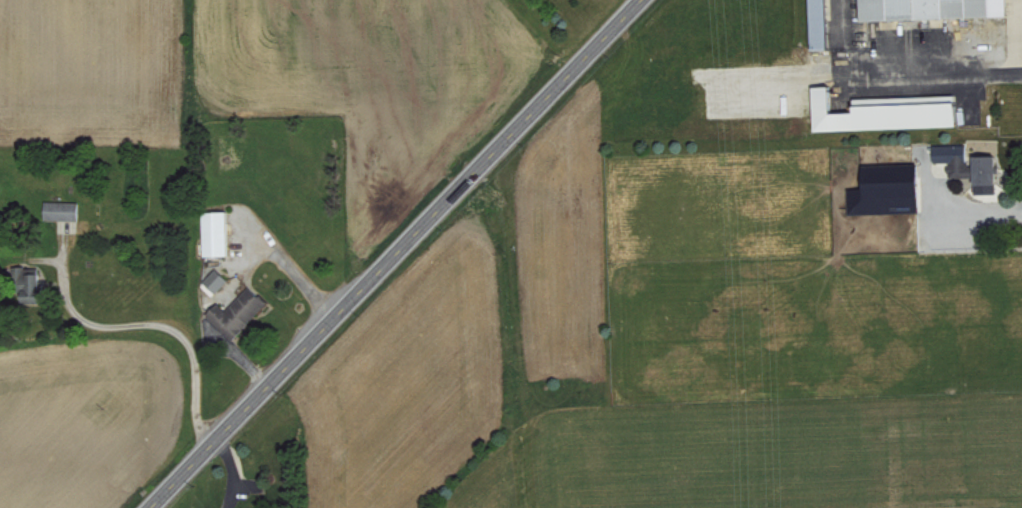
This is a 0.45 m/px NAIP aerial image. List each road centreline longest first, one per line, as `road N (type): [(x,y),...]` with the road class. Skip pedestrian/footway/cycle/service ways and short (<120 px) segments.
road 1 (primary): [(151,507),(642,0)]

